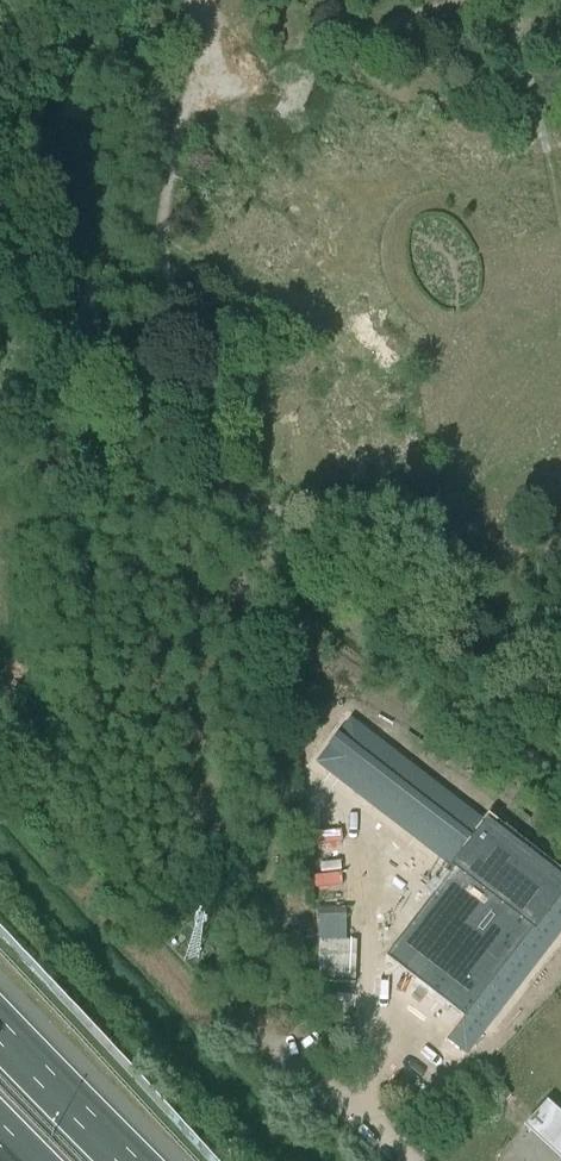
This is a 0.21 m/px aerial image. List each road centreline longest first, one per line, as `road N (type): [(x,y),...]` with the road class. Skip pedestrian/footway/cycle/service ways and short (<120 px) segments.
road 1 (motorway): [(122,1160),(0,1036)]

